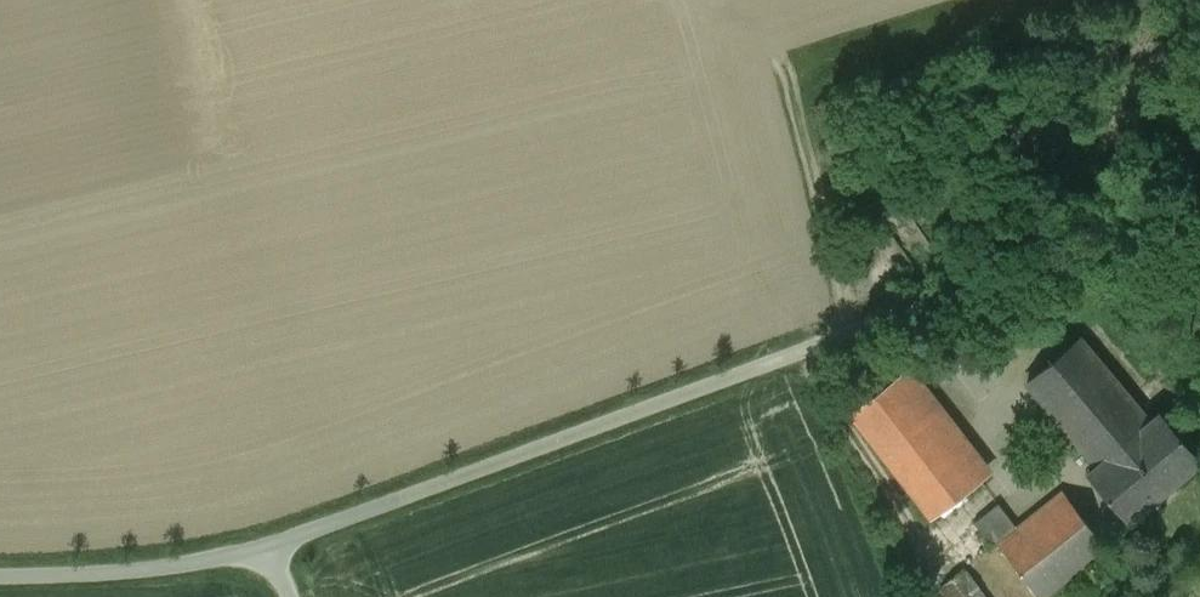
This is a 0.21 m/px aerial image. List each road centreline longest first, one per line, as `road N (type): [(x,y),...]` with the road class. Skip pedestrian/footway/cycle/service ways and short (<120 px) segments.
road 1 (unclassified): [(1199,190),(264,544)]
road 2 (unclassified): [(264,544),(183,563),(0,570)]

